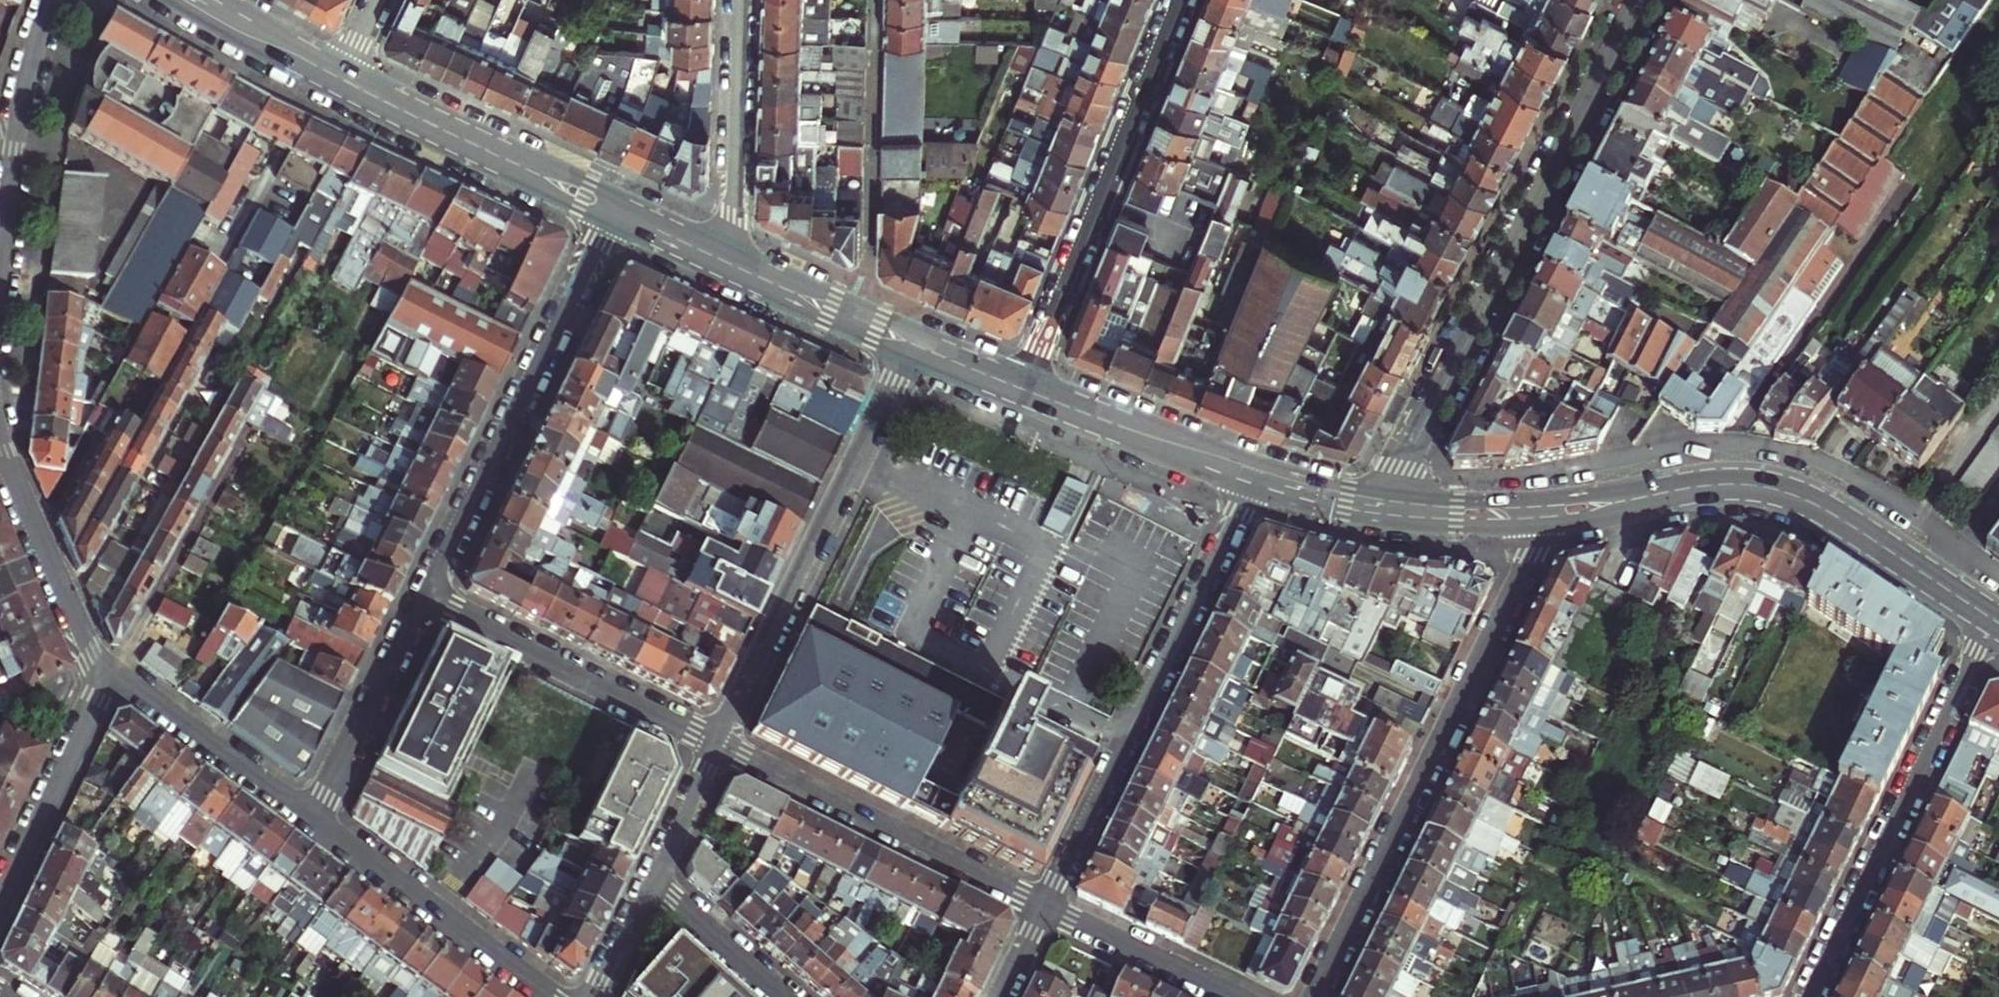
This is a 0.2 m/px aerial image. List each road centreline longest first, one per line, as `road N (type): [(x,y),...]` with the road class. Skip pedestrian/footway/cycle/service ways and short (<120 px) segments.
road 1 (residential): [(1385,510),(1638,0)]
road 2 (residential): [(1316,996),(1528,562),(1528,514)]
road 3 (secondary): [(1994,622),(1827,511),(1771,489),(1724,485),(1528,514)]
road 4 (residential): [(1044,906),(1255,475)]
road 5 (tertiary): [(914,348),(718,745)]
road 6 (residential): [(421,597),(615,210)]
road 7 (residential): [(1021,390),(1180,0)]
road 8 (residential): [(1994,622),(1811,996)]
road 9 (residential): [(718,745),(1044,906)]
road 10 (residential): [(421,597),(718,745)]
road 11 (residential): [(861,325),(868,0)]
road 12 (secondary): [(615,210),(340,80)]
road 13 (residential): [(312,820),(547,996)]
road 14 (residential): [(53,0),(18,120),(0,269)]
road 15 (residential): [(722,260),(734,215),(740,0)]
road 16 (residential): [(0,438),(64,592),(109,669)]
road 17 (residential): [(109,669),(0,898)]
road 18 (residential): [(109,669),(312,820)]
road 19 (secondary): [(1255,475),(1021,390)]
road 20 (residential): [(312,820),(421,597)]
road 21 (residential): [(1044,906),(1227,996)]
road 22 (secondary): [(171,0),(340,80)]
road 23 (residential): [(653,886),(779,996)]
road 24 (tertiary): [(718,745),(653,886)]
road 25 (secondary): [(861,325),(722,260)]
road 26 (secondary): [(1528,514),(1385,510)]
road 27 (secondary): [(340,80),(226,0)]
road 28 (secondary): [(1385,510),(1255,475)]
road 29 (tertiary): [(653,886),(590,996)]

